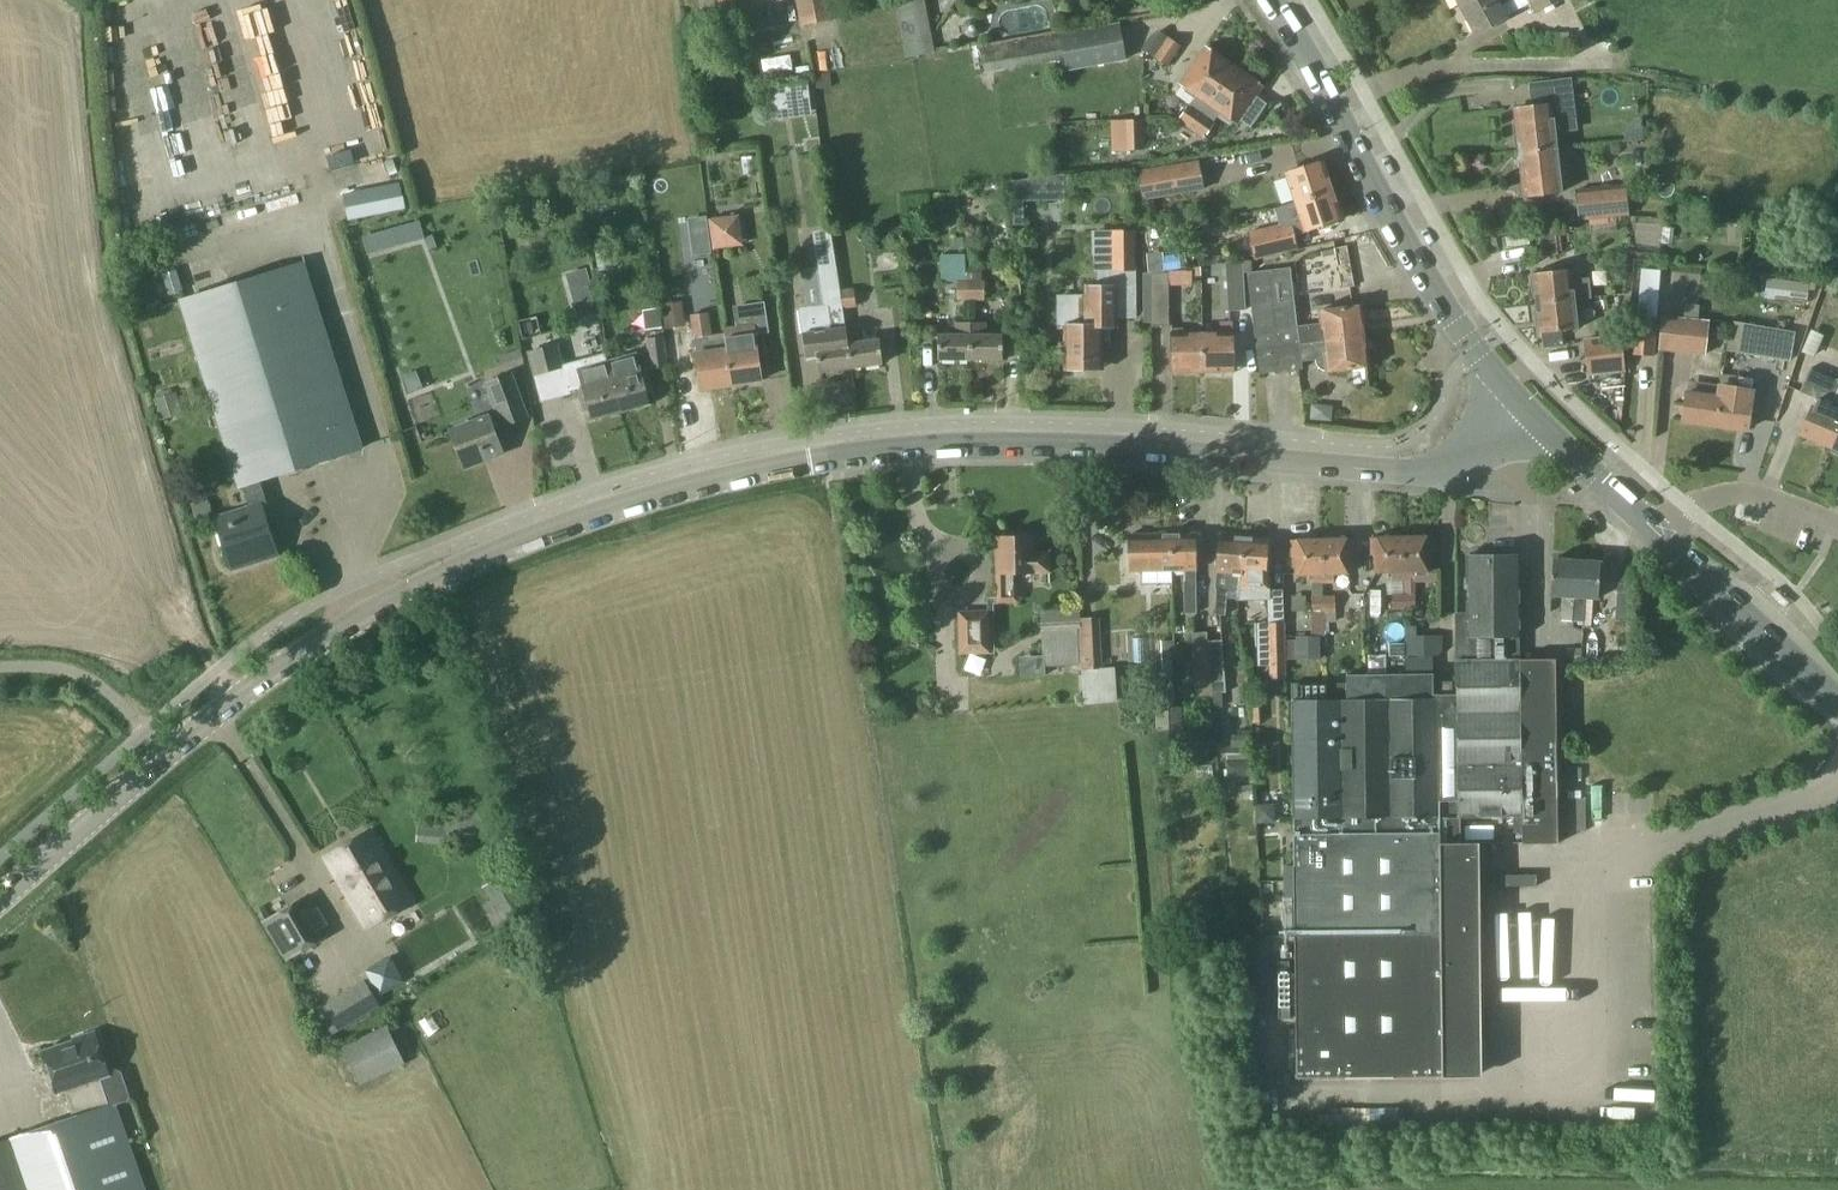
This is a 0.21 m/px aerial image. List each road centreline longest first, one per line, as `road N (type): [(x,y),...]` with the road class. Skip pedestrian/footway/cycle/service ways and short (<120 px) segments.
road 1 (tertiary): [(0,900),(319,639),(473,559),(580,519),(815,459),(926,447),(1187,452),(1429,472),(1527,407)]
road 2 (tertiary): [(1527,407),(1431,285),(1270,0)]
road 3 (tertiary): [(1837,704),(1658,533)]
road 4 (residential): [(1658,533),(1680,509),(1742,493),(1837,527)]
road 5 (tertiary): [(1658,533),(1527,407)]

